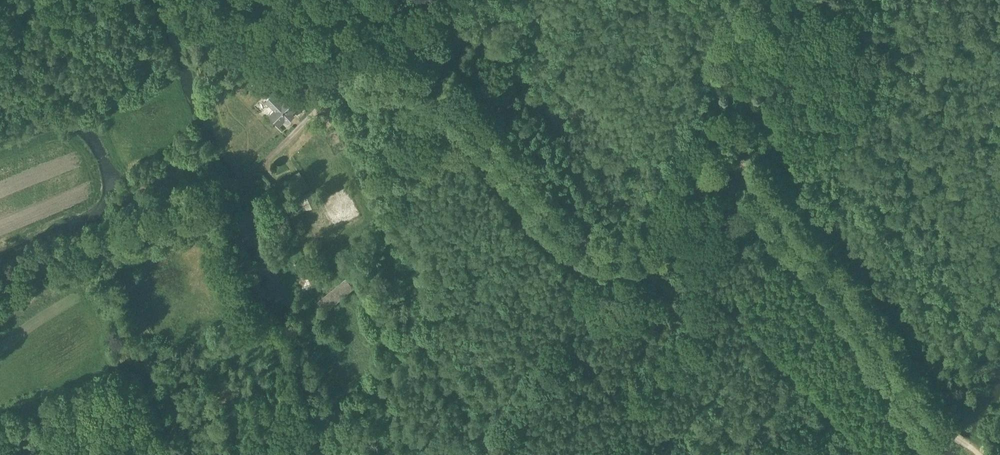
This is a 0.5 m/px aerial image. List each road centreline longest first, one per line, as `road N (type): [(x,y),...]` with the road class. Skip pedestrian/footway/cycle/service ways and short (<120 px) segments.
road 1 (track): [(696,159),(645,234),(625,249),(592,243),(563,224),(438,86),(353,70)]
road 2 (track): [(979,454),(897,378),(869,324),(741,158),(720,150),(696,159)]
road 3 (track): [(183,0),(307,92),(336,88)]

